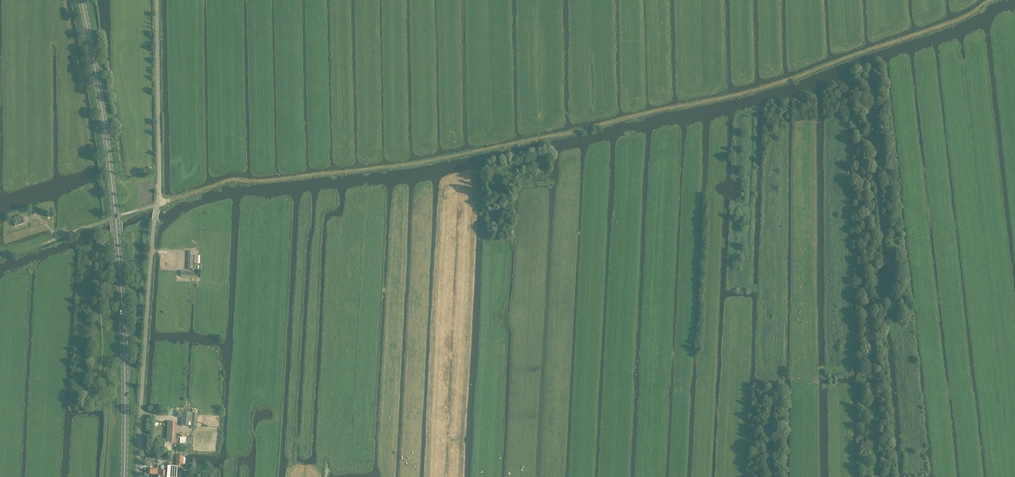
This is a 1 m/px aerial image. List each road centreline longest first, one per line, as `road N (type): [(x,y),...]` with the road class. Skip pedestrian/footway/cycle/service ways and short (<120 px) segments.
road 1 (primary): [(123,476),(116,221),(82,0)]
road 2 (unclassified): [(137,476),(159,189),(157,0)]

